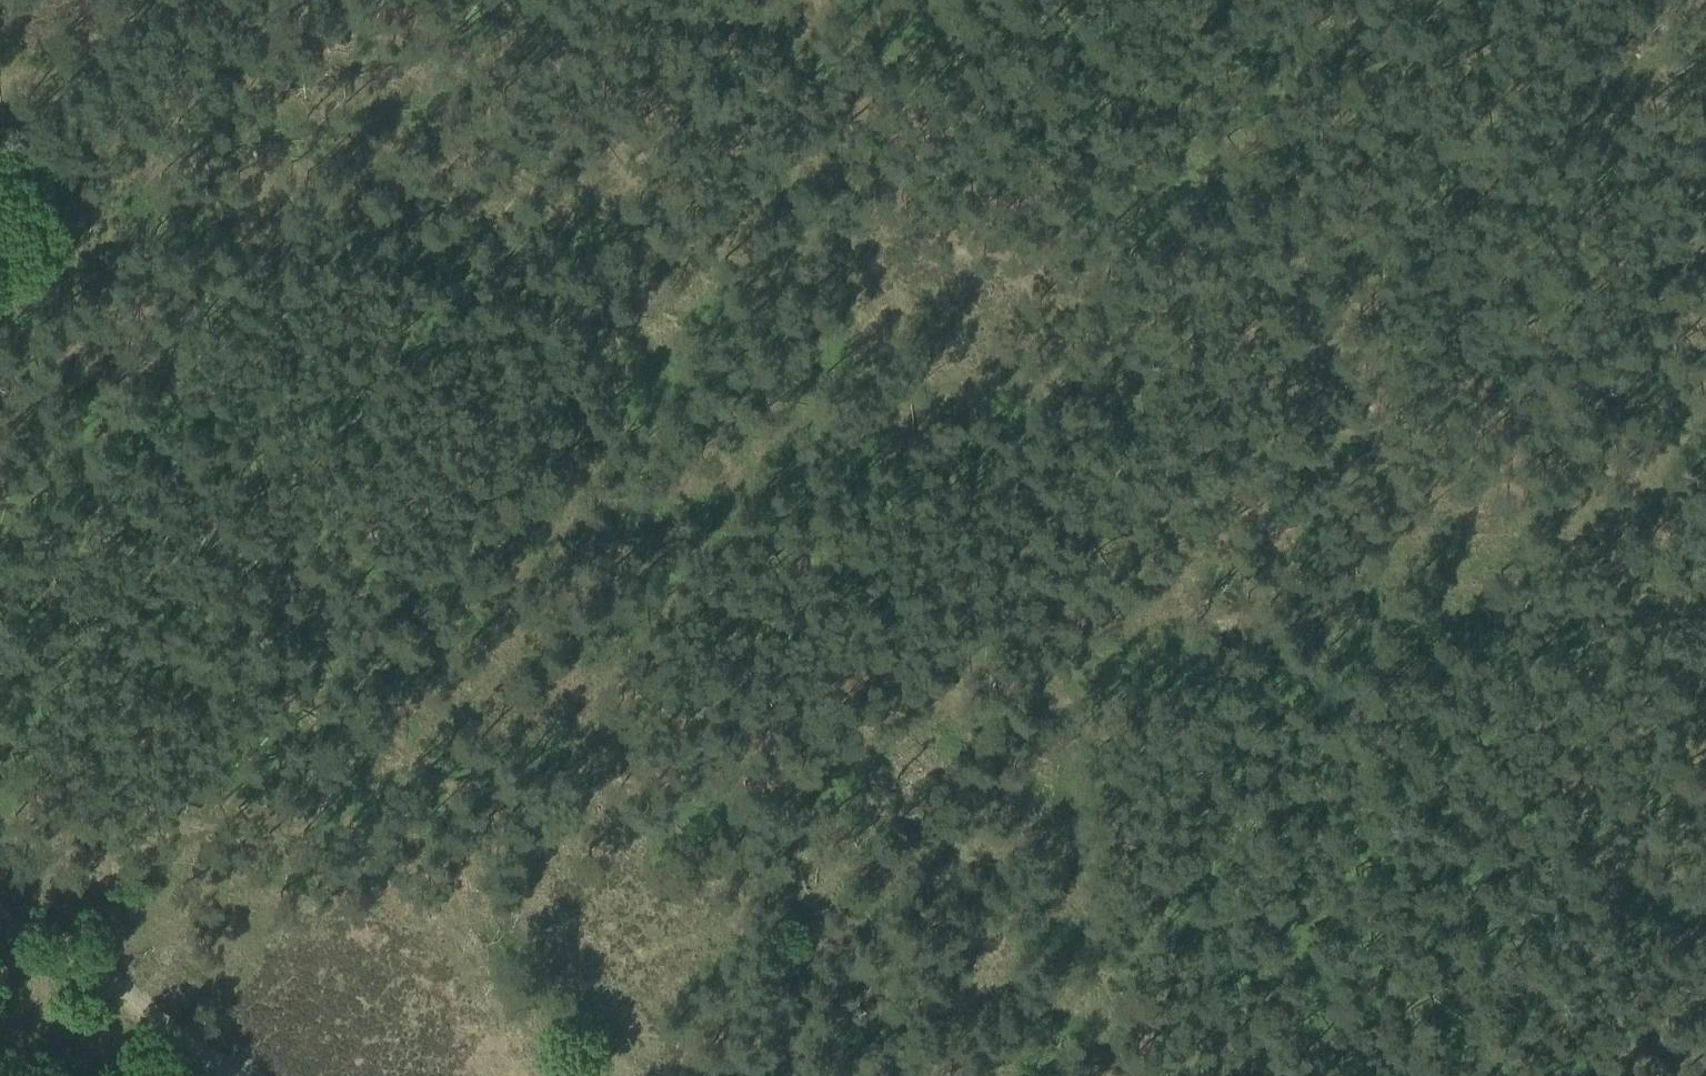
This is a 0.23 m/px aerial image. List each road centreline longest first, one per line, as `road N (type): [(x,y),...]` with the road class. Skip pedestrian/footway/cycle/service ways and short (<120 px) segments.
road 1 (track): [(0,915),(221,1075)]

